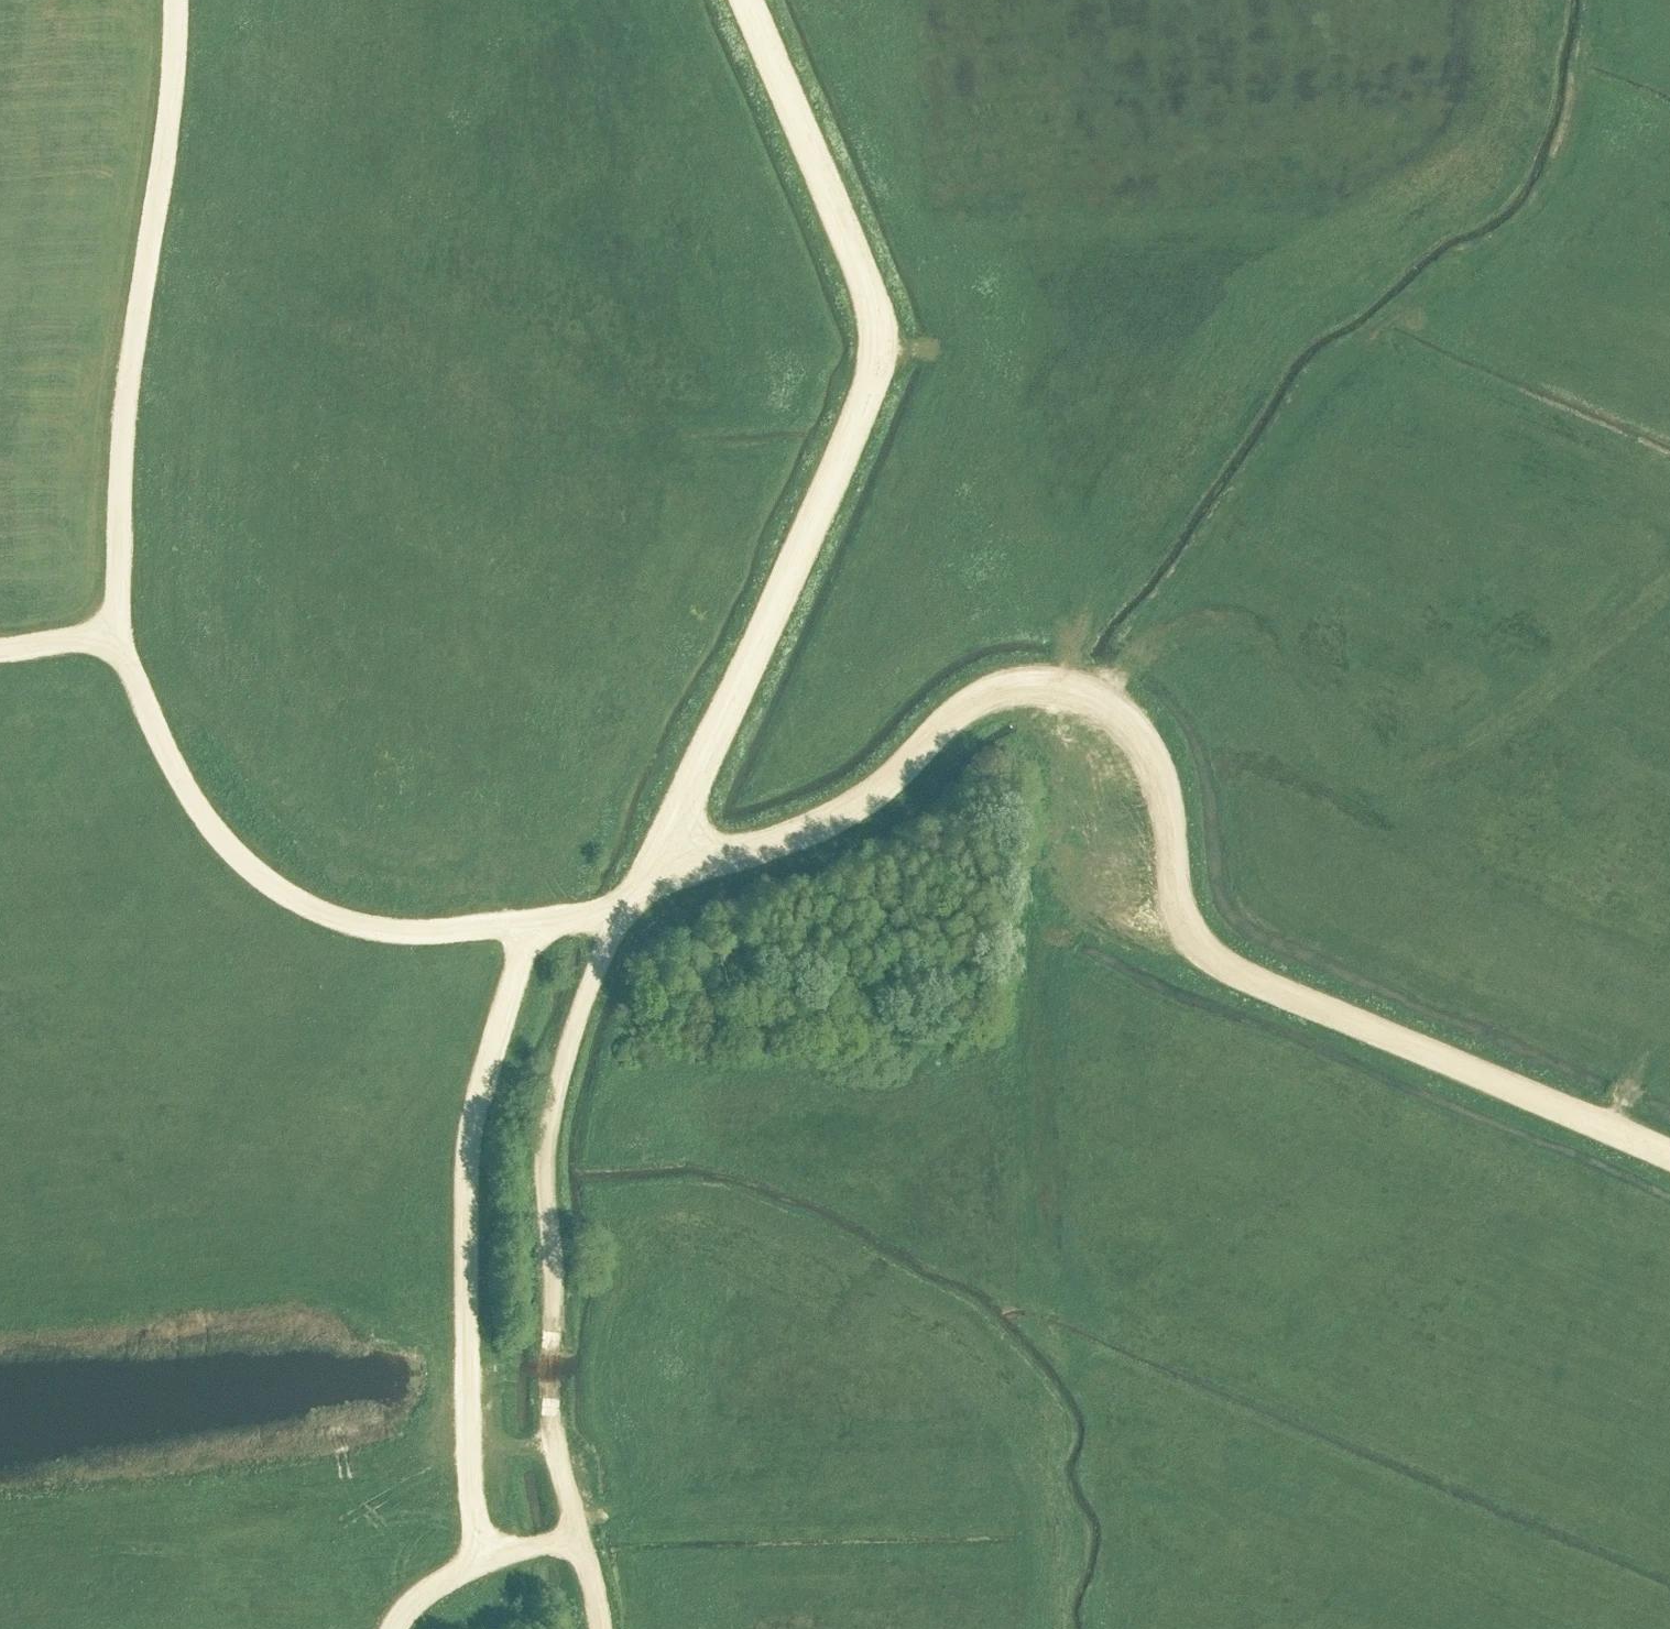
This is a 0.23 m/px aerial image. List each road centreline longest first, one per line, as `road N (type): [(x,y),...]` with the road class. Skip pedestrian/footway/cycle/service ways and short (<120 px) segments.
road 1 (track): [(746,0),(876,305),(881,342),(857,425),(669,841),(610,932),(571,1035),(550,1132),(554,1408),(597,1628)]
road 2 (track): [(610,932),(582,922),(433,935),(360,930),(320,915),(273,891),(202,822),(142,711),(114,632),(120,434),(171,81),(174,0)]
road 3 (track): [(1669,1154),(1214,963),(1179,915),(1165,797),(1140,740),(1062,698),(1011,692),(973,704),(851,809),(782,842),(704,858),(669,841)]

